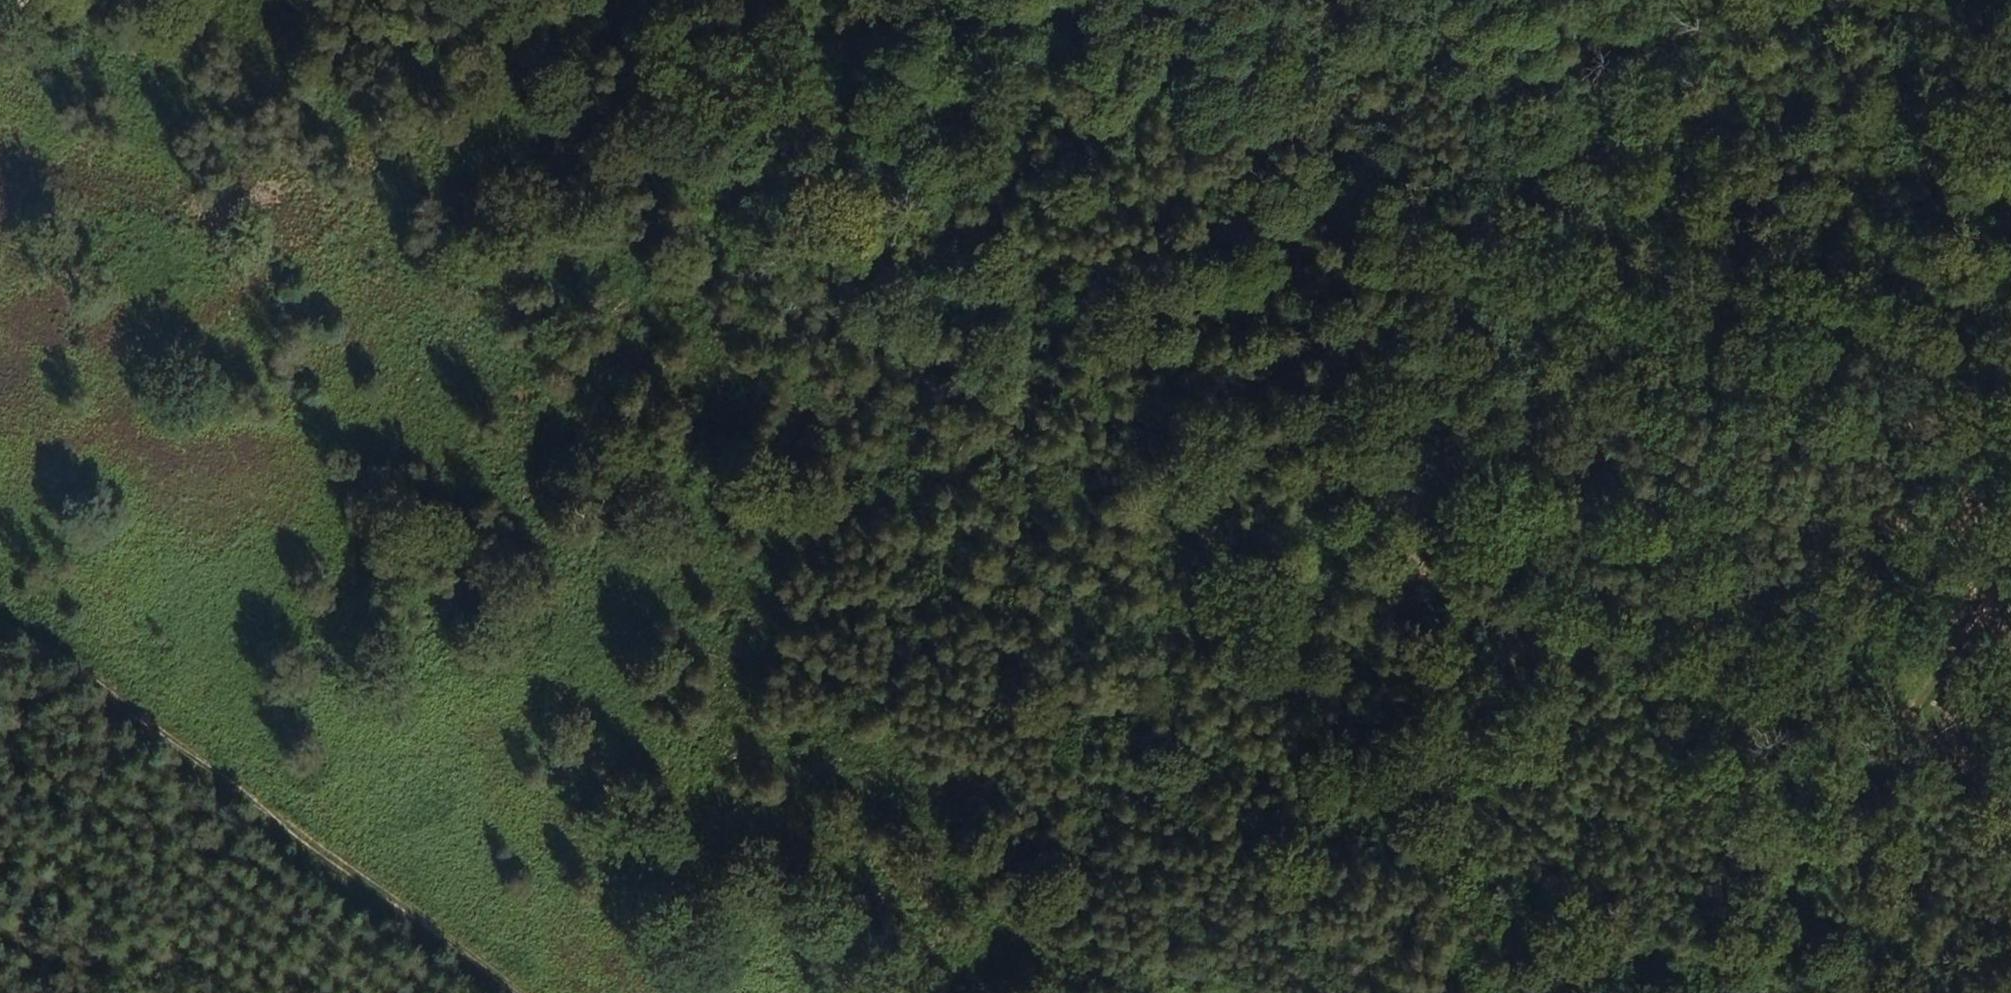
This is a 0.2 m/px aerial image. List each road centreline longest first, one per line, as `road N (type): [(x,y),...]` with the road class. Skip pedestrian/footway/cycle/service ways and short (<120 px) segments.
road 1 (track): [(2010,537),(1811,866),(1719,992)]
road 2 (track): [(1972,0),(2010,221)]

